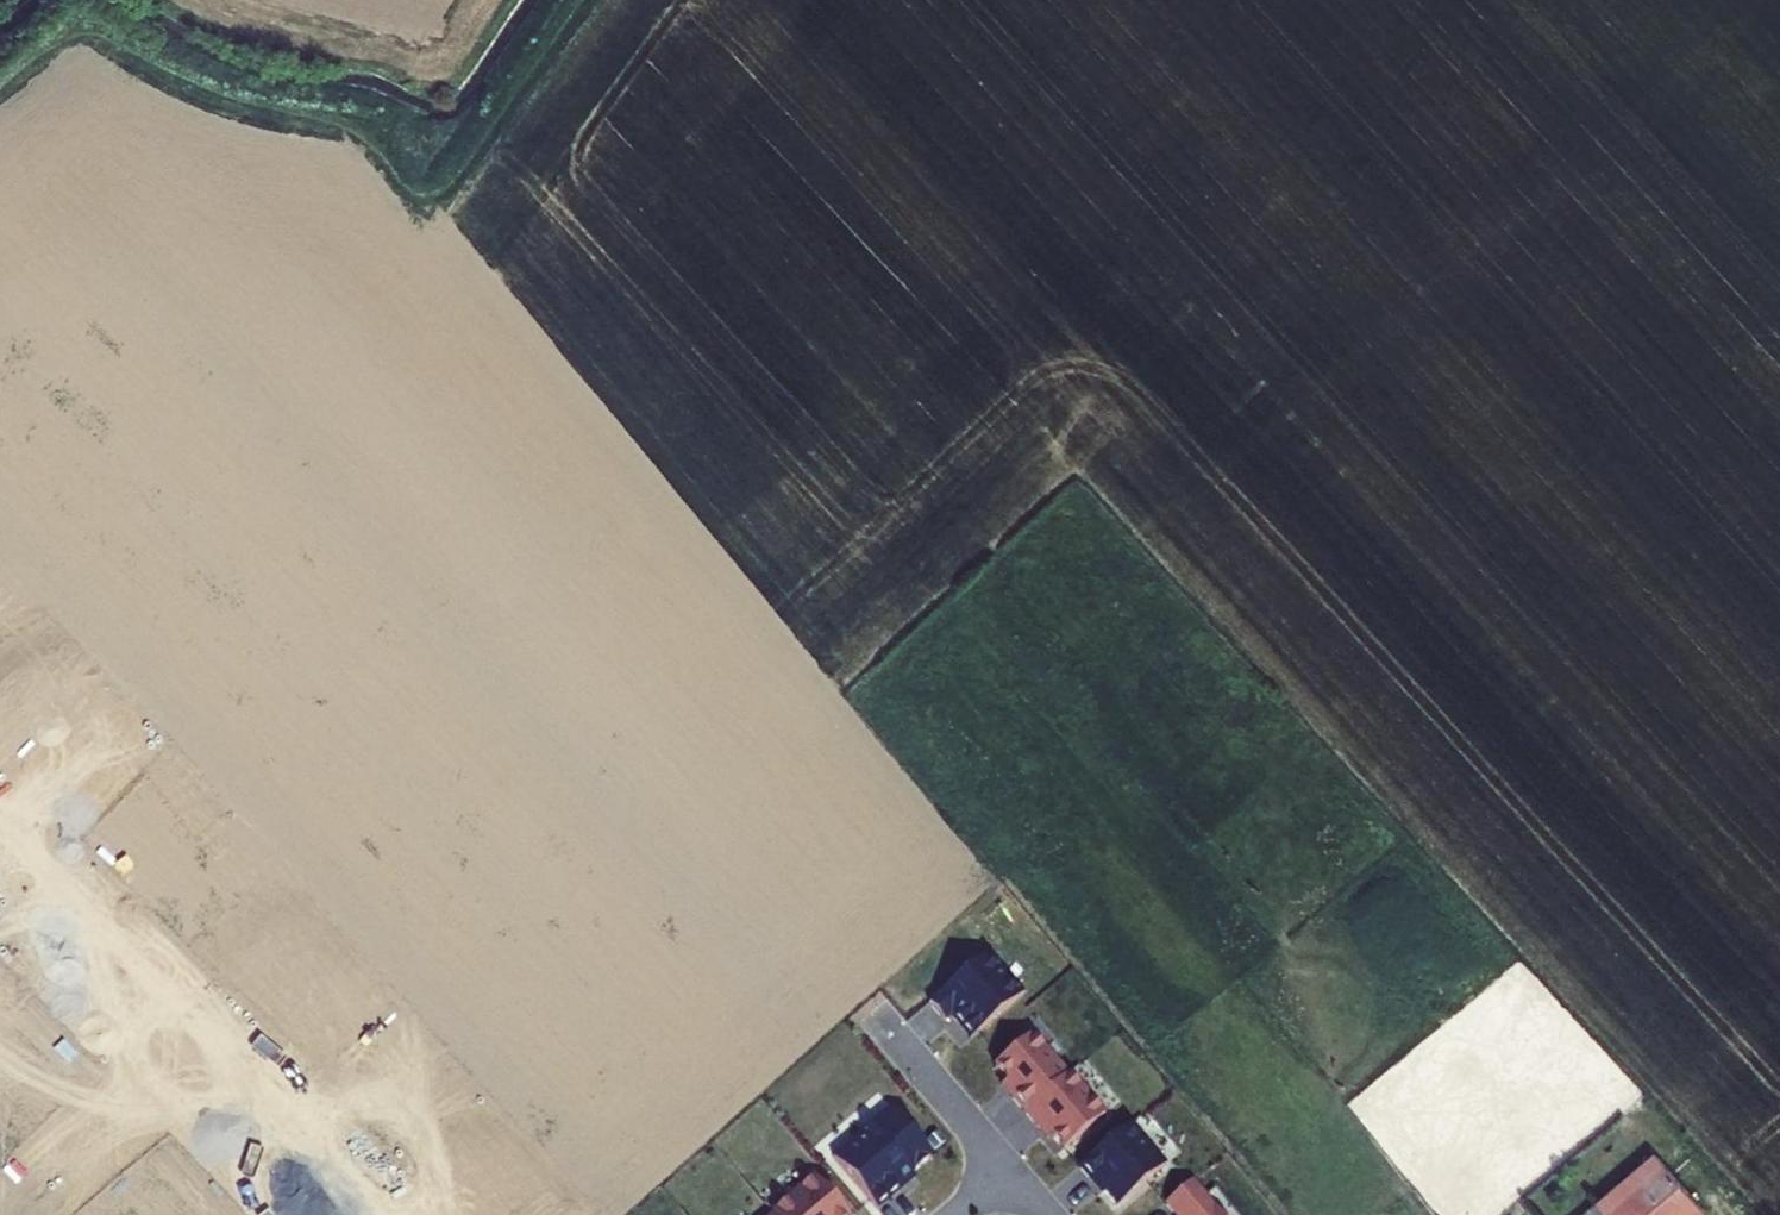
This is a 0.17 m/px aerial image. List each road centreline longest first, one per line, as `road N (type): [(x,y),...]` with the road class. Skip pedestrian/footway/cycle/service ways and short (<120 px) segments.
road 1 (residential): [(878,1016),(1013,1171)]

